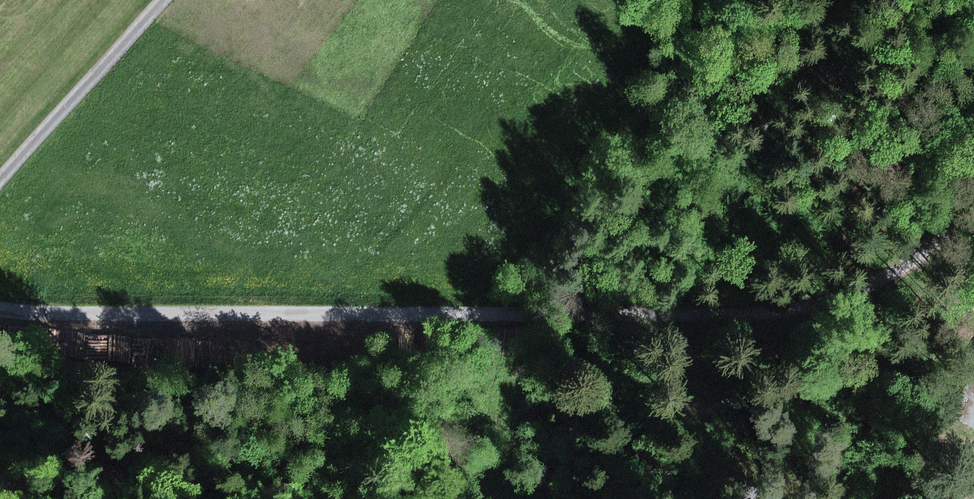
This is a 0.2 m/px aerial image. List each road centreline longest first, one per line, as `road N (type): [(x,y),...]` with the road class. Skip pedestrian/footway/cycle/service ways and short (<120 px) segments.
road 1 (track): [(973,225),(866,289),(747,316),(87,318),(0,310)]
road 2 (track): [(167,0),(0,179)]
road 3 (track): [(973,148),(855,0)]

